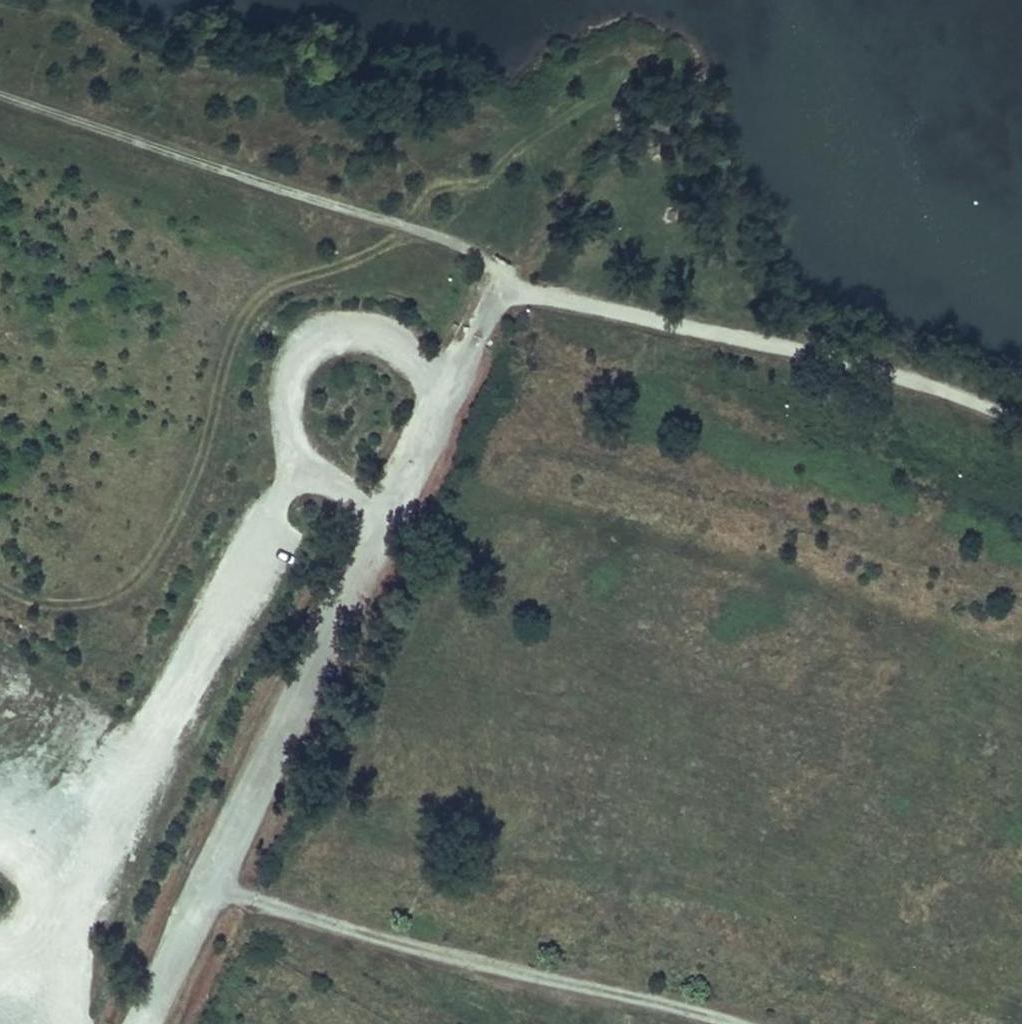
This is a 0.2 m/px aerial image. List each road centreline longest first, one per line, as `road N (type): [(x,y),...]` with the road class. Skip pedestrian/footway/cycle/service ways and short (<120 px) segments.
road 1 (track): [(1021,426),(928,384),(506,287),(476,254),(419,232),(0,97)]
road 2 (track): [(729,1023),(495,969),(205,881)]

